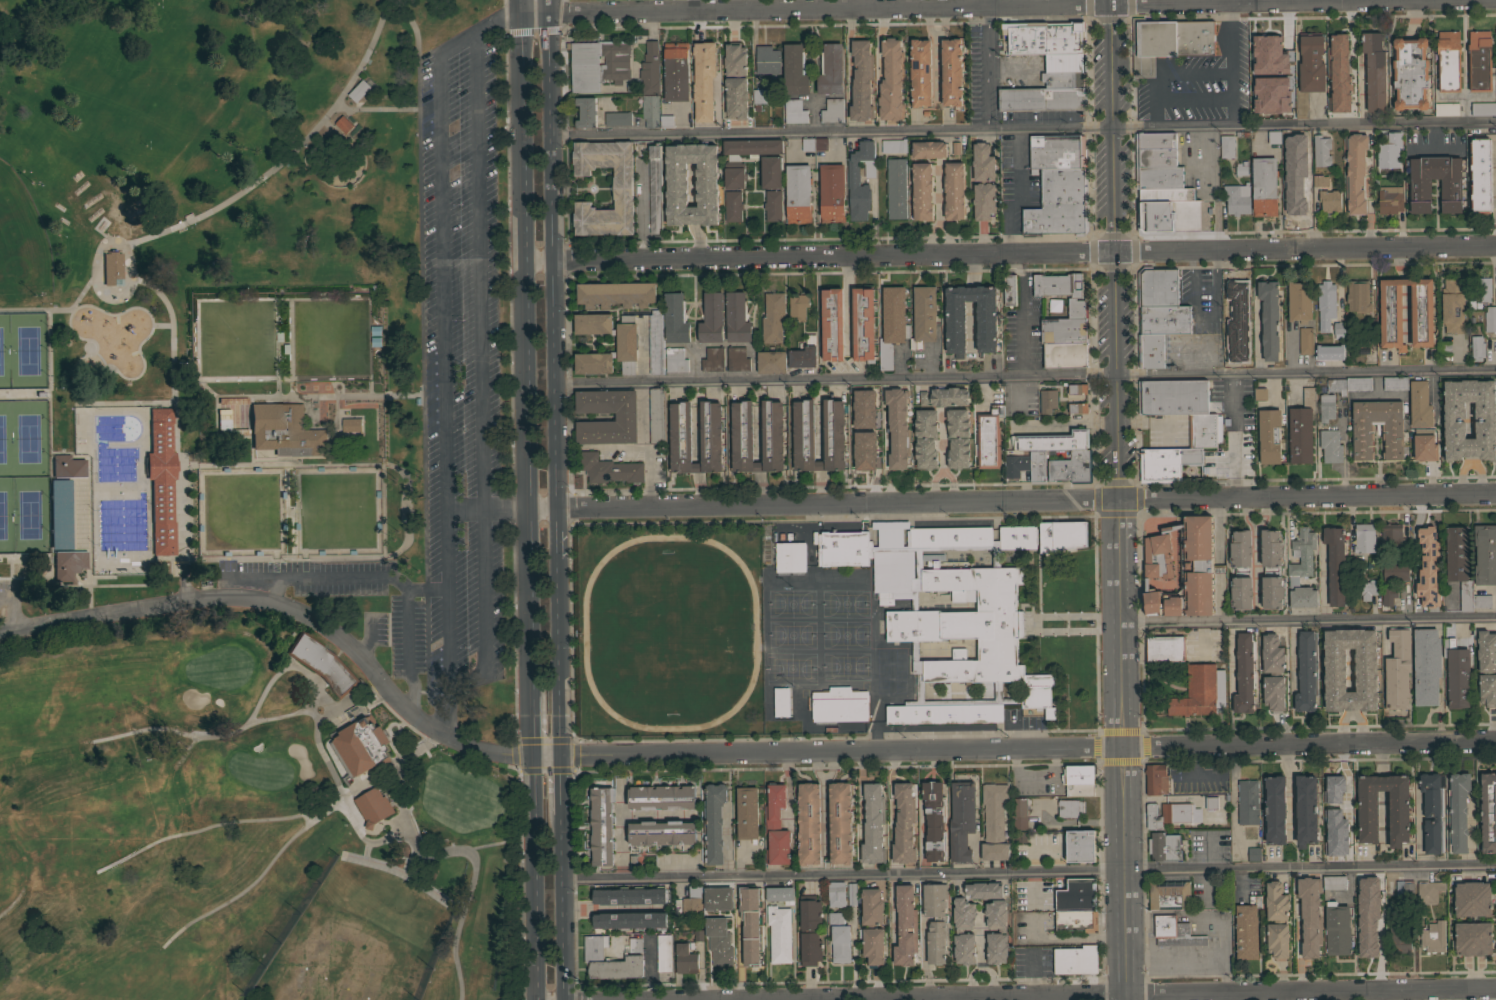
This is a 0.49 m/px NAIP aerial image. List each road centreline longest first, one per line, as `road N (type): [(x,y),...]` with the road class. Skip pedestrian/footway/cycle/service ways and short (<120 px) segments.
road 1 (residential): [(0,627),(233,591),(345,643),(429,728),(485,753),(1495,743)]
road 2 (primary): [(520,13),(534,999)]
road 3 (residential): [(1495,2),(520,13)]
road 4 (residential): [(530,509),(1495,495)]
road 5 (residential): [(553,261),(1495,246)]
road 6 (residential): [(739,999),(1495,989)]
road 7 (primary): [(556,509),(549,0)]
road 8 (tertiary): [(1109,0),(1118,500)]
road 9 (primary): [(564,999),(557,561)]
road 10 (tertiary): [(1120,626),(1125,999)]
road 11 (tertiary): [(1118,500),(1120,626)]

